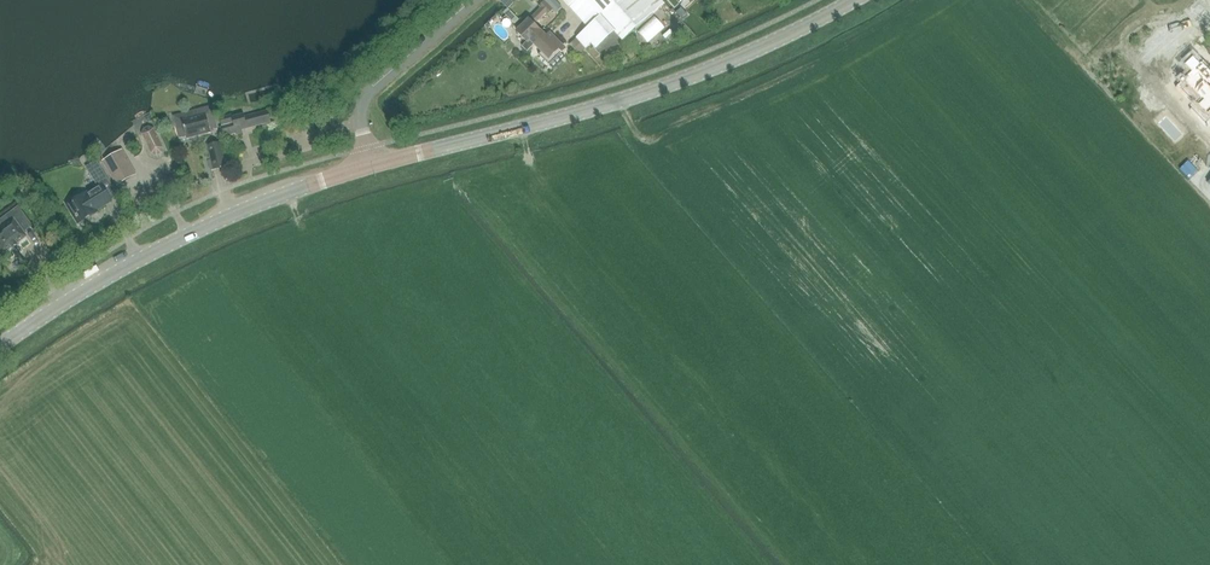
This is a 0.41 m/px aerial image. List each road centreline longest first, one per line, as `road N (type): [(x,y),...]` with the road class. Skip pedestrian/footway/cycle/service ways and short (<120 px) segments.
road 1 (tertiary): [(371,166),(625,100),(853,0)]
road 2 (tertiary): [(0,347),(135,260),(264,200),(371,166)]
road 3 (residential): [(371,166),(361,126),(366,99),(477,0)]

